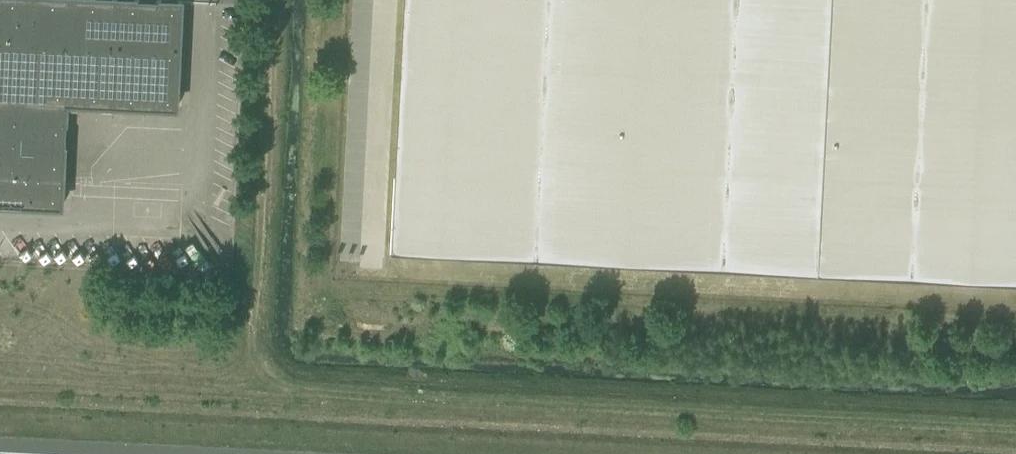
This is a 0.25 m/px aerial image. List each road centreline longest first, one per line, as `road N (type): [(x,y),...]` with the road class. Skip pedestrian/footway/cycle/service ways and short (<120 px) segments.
road 1 (track): [(252,335),(269,0)]

